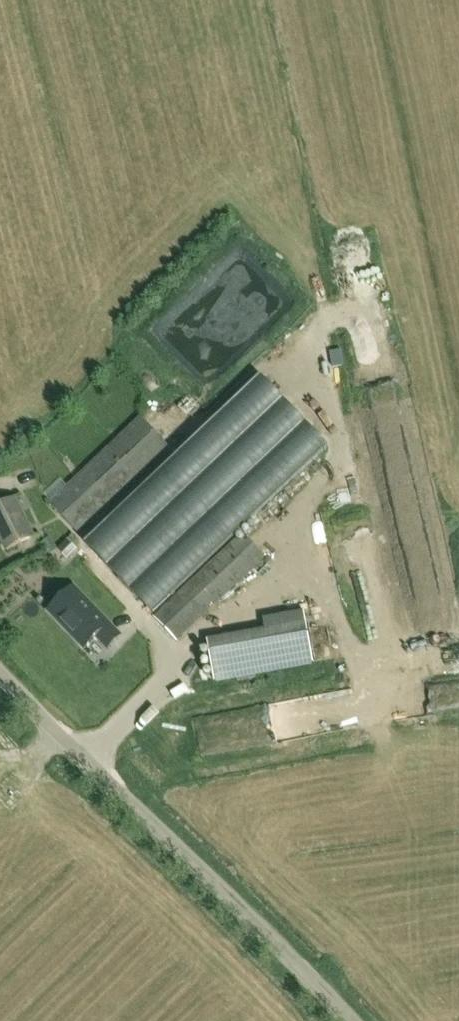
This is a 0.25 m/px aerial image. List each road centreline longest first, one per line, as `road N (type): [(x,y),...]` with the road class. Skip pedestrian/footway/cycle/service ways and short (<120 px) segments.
road 1 (unclassified): [(350,1020),(0,676)]

